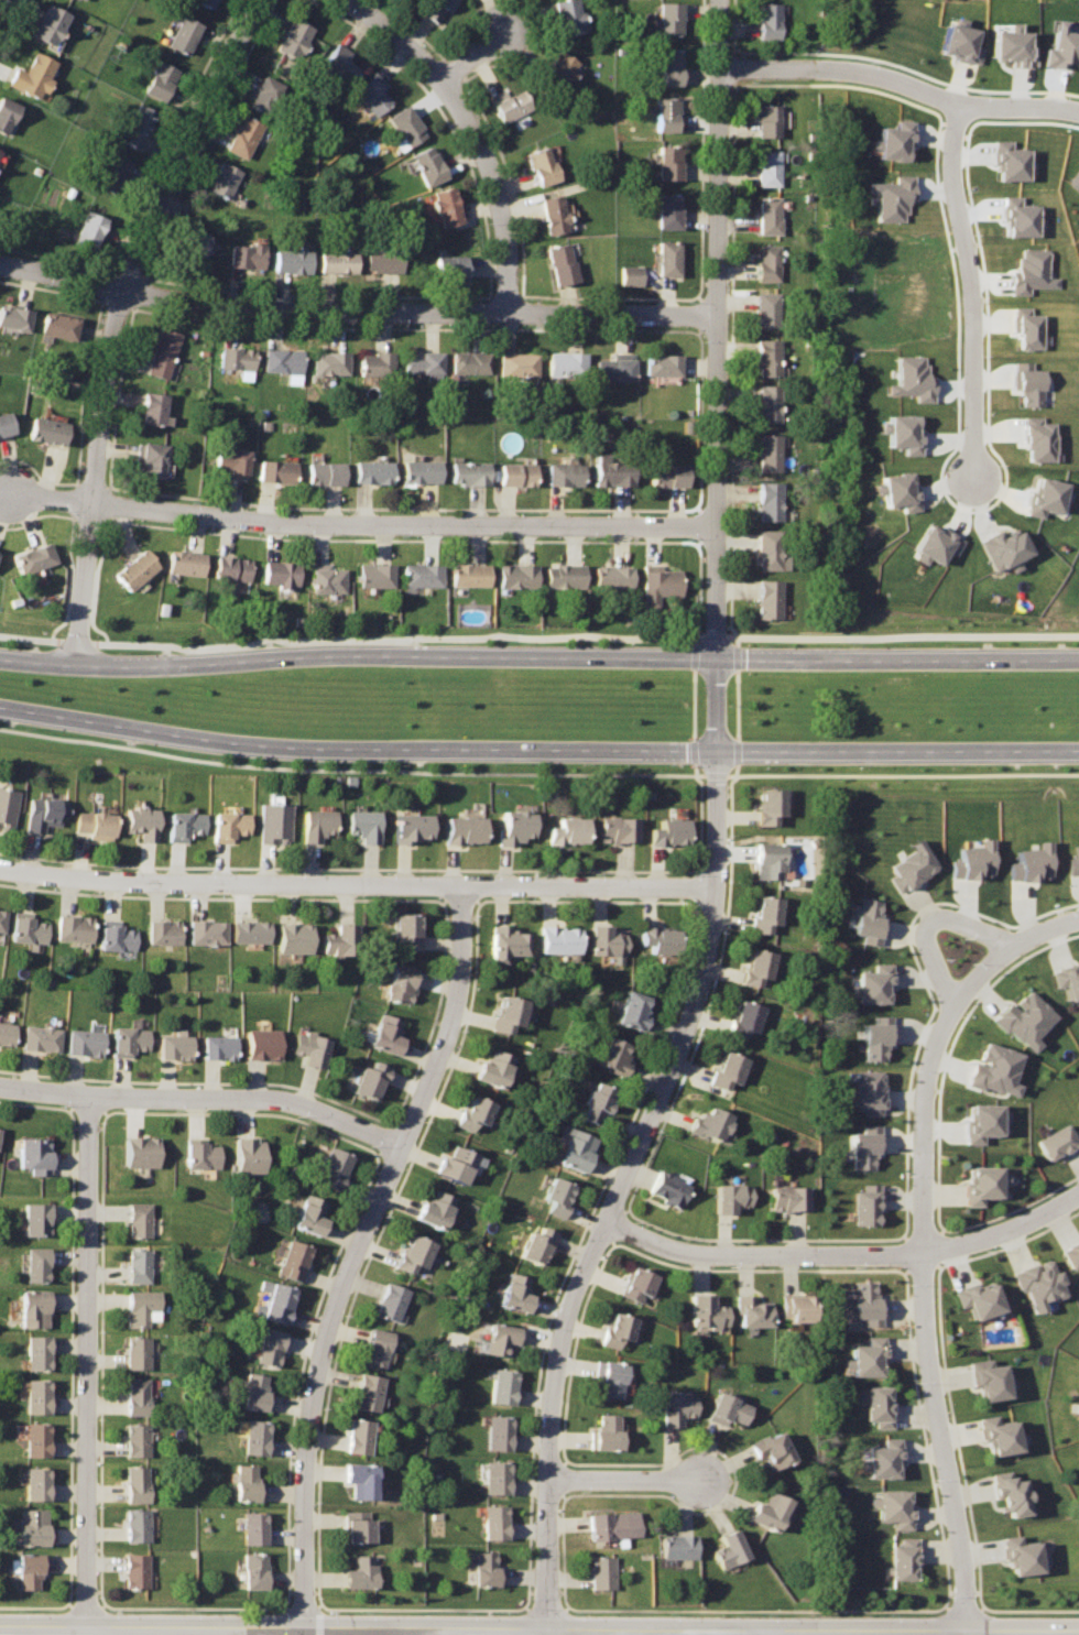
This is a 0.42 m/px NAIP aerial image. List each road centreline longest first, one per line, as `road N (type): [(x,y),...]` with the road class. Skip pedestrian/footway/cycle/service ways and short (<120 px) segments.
road 1 (residential): [(546,1625),(548,1437),(562,1343),(684,1033),(710,927),(715,525)]
road 2 (secondary): [(0,712),(172,739),(339,749),(1078,753)]
road 3 (secondary): [(1078,660),(716,653),(287,656),(163,666),(0,654)]
road 4 (residential): [(464,886),(464,969),(449,1031),(323,1350),(305,1476),(304,1625)]
road 5 (residential): [(0,264),(211,304),(299,312),(716,314)]
road 6 (residential): [(712,886),(119,881),(0,869)]
road 7 (residential): [(11,495),(325,524),(715,525)]
road 8 (residential): [(256,0),(164,179),(121,286),(79,662)]
road 9 (residential): [(957,996),(933,1069),(925,1126),(924,1320),(960,1545),(963,1634)]
road 10 (residential): [(0,1624),(546,1625)]
road 11 (residential): [(86,1624),(89,1096)]
road 12 (residential): [(608,1218),(689,1251),(821,1255),(979,1235),(1078,1187)]
road 13 (residential): [(718,0),(716,451)]
road 14 (residential): [(402,1145),(296,1101),(0,1086)]
road 15 (residential): [(953,103),(949,164),(979,329),(973,482)]
road 16 (residential): [(346,0),(414,53),(480,154),(505,251),(505,312)]
road 17 (residential): [(718,69),(863,73),(953,103),(1078,111)]
road 18 (residential): [(759,1627),(1078,1626)]
road 19 (residential): [(546,1625),(759,1627)]
road 20 (residential): [(1012,944),(956,914),(928,917),(925,934),(957,996)]
road 21 (residential): [(546,1480),(702,1479)]
road 22 (residential): [(1078,923),(1012,944),(957,996)]

